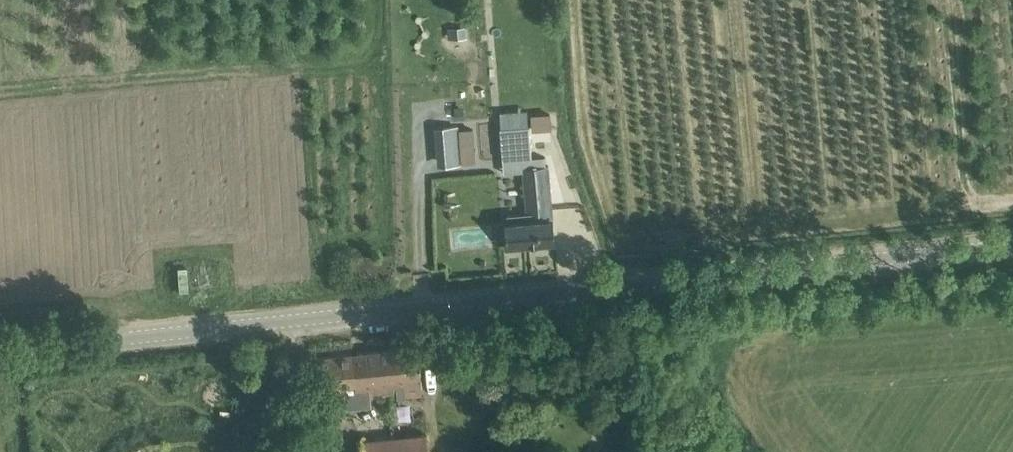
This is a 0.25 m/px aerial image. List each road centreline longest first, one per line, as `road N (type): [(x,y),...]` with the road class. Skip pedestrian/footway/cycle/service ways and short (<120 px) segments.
road 1 (unclassified): [(0,348),(1012,248)]

